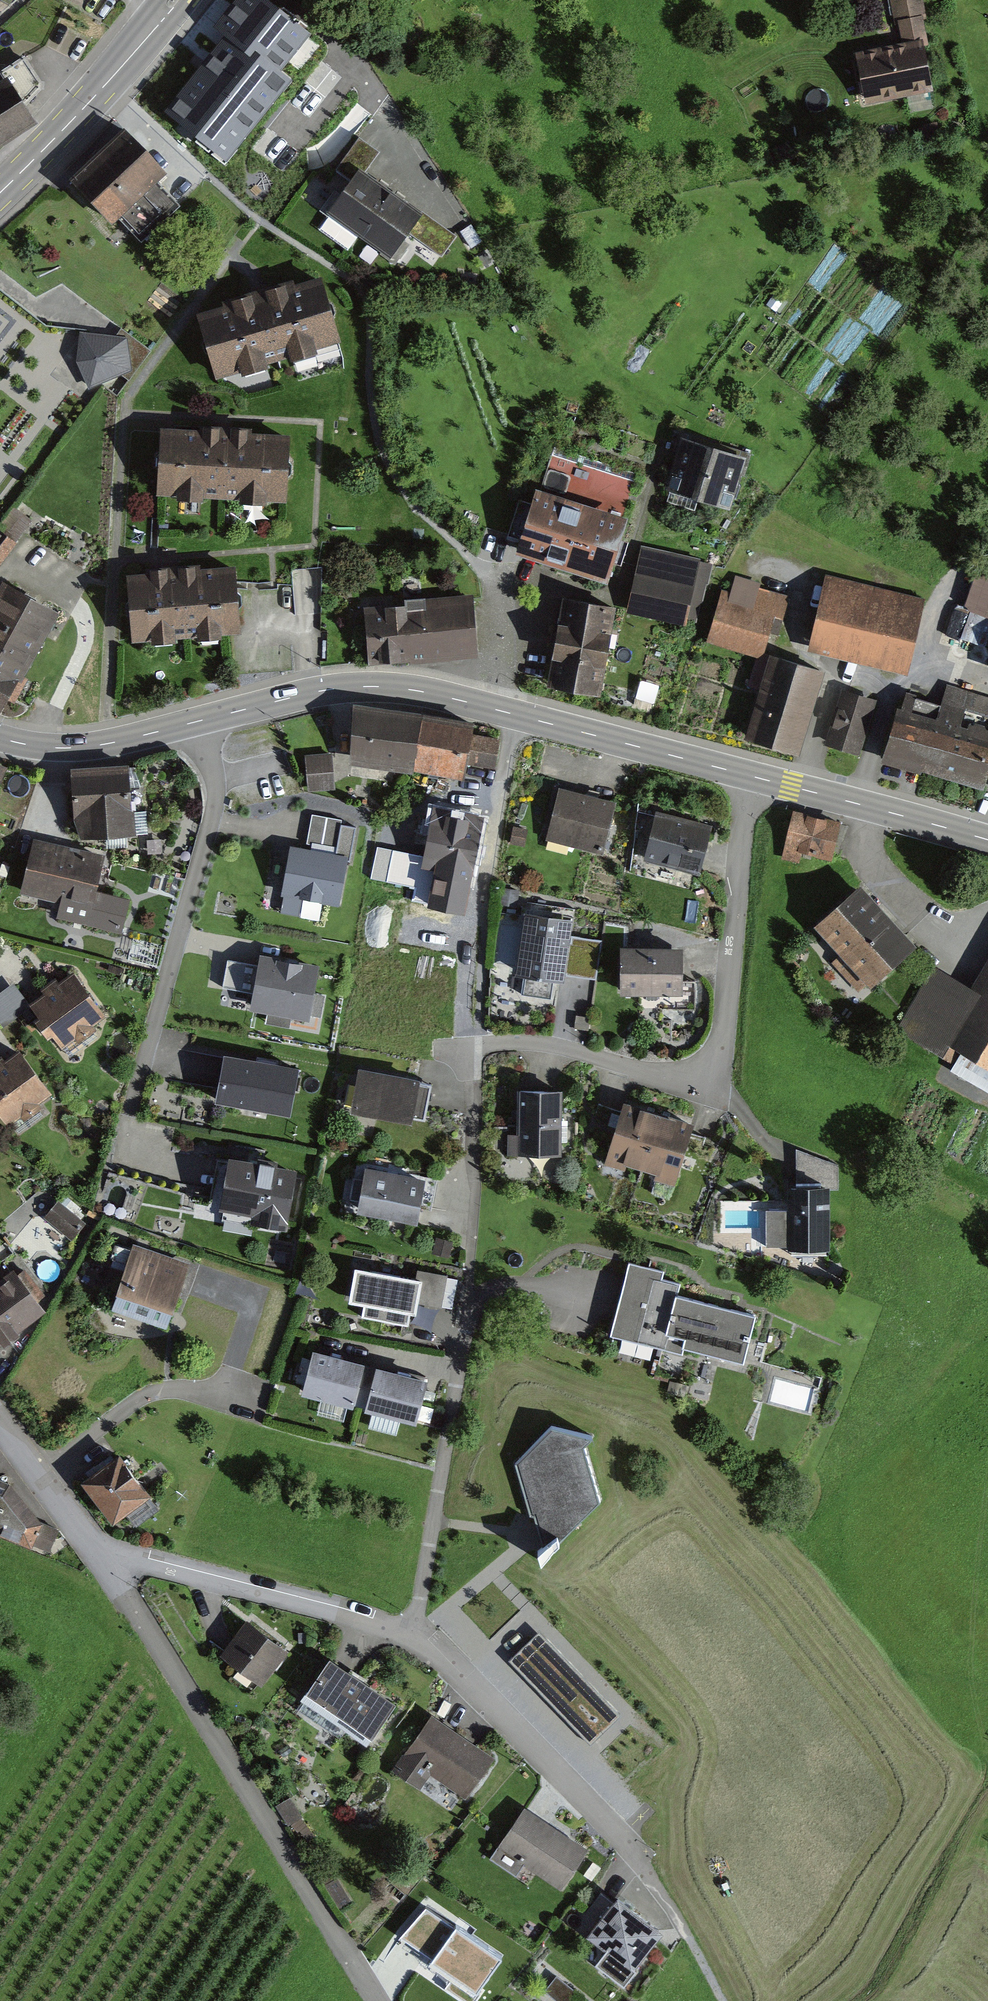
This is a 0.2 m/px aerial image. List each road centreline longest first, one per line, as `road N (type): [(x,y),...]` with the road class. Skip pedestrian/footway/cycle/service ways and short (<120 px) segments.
road 1 (residential): [(413,1631),(468,1301),(475,1098),(469,1054),(479,1044),(547,1043),(669,1077),(705,1068),(721,1047)]
road 2 (secondary): [(0,738),(52,748),(105,744),(317,691),(374,687),(492,708),(748,775)]
road 3 (residential): [(106,1562),(380,2000)]
road 4 (residential): [(413,1631),(638,1856)]
road 5 (residential): [(106,1562),(413,1631)]
road 6 (residential): [(748,775),(721,1047)]
road 7 (secondary): [(0,193),(141,45),(173,0)]
road 8 (secondary): [(748,775),(987,839)]
road 9 (residential): [(41,1477),(143,1398),(181,1391),(227,1403)]
road 10 (track): [(638,1856),(688,1931),(721,2000)]

